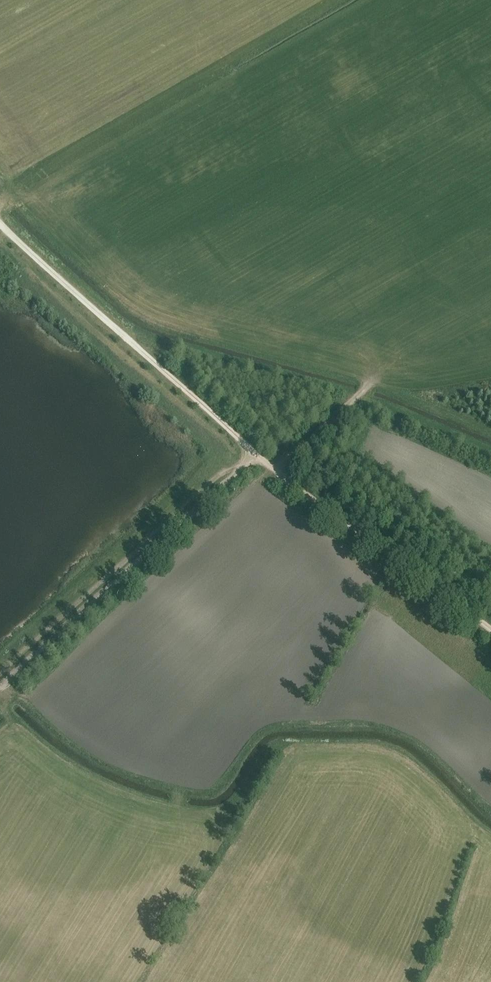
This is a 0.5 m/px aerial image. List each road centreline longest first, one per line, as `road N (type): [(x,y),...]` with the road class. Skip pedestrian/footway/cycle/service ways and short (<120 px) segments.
road 1 (track): [(257,456),(0,214)]
road 2 (track): [(0,691),(257,456)]
road 3 (track): [(490,632),(257,456)]
road 4 (track): [(275,470),(369,384)]

